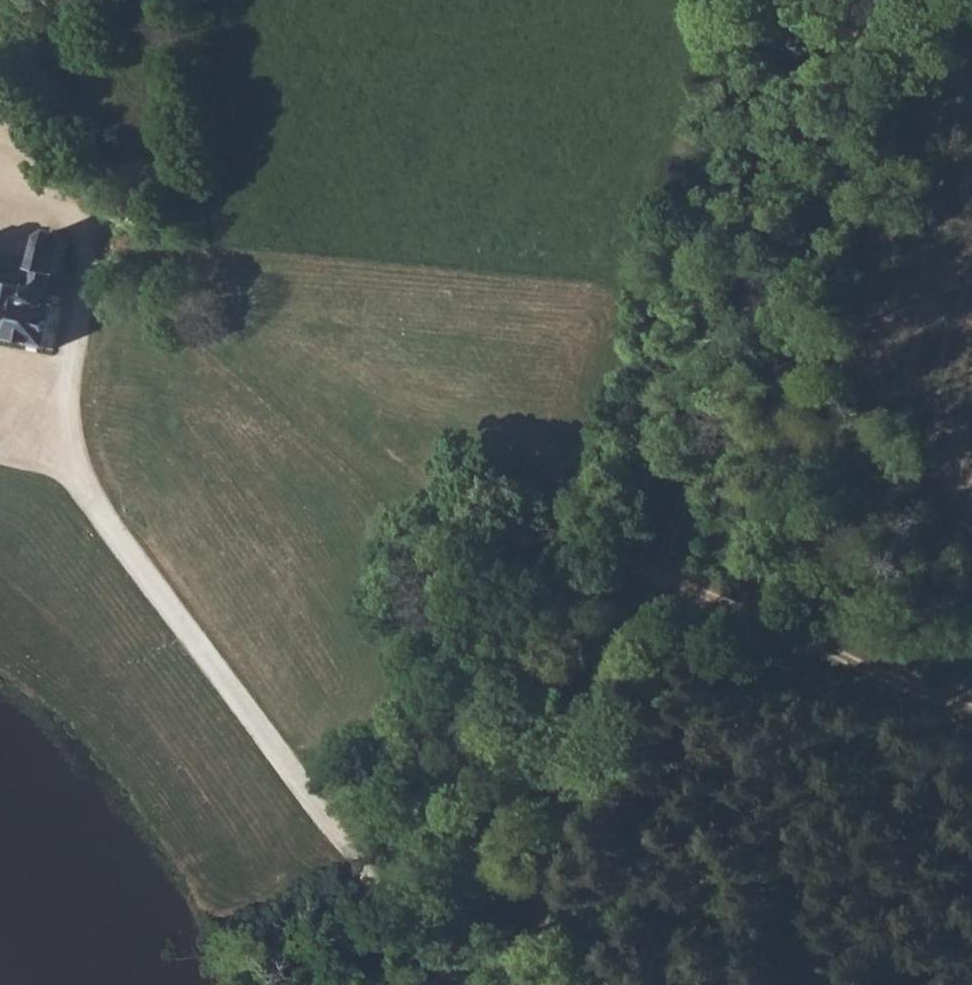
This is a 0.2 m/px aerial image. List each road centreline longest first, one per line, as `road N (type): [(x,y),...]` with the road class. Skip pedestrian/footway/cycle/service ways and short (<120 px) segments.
road 1 (unclassified): [(515,984),(335,809),(26,413)]
road 2 (unclassified): [(971,701),(778,626),(458,416)]

